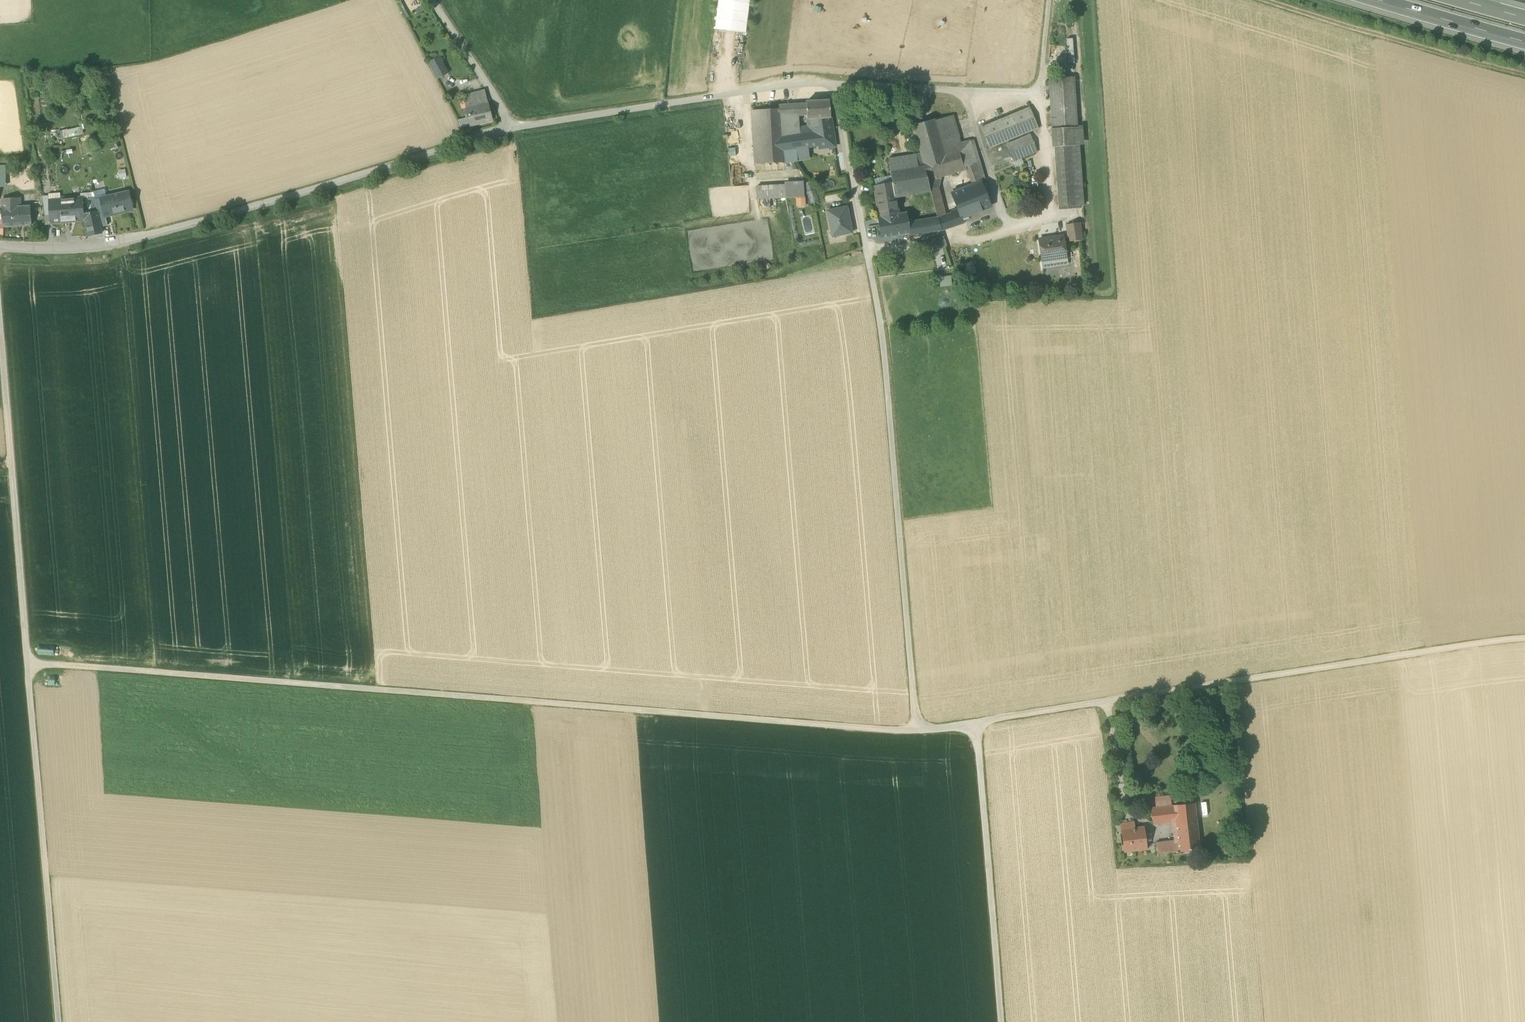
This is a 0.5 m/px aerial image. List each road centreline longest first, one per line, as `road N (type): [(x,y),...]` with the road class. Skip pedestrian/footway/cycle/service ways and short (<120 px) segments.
road 1 (unclassified): [(1518,637),(916,731),(881,331),(838,82)]
road 2 (track): [(916,731),(29,662)]
road 3 (unclassified): [(0,244),(128,241),(514,126)]
road 4 (track): [(29,662),(59,1021)]
road 5 (track): [(29,662),(0,316)]
road 6 (unclassified): [(514,126),(786,83),(838,82)]
road 7 (track): [(976,720),(1001,1021)]
road 8 (track): [(1267,0),(1524,74)]
road 9 (unclassified): [(838,82),(1033,92)]
road 10 (motorway): [(1376,0),(1524,42)]
road 11 (unclassified): [(433,0),(514,126)]

